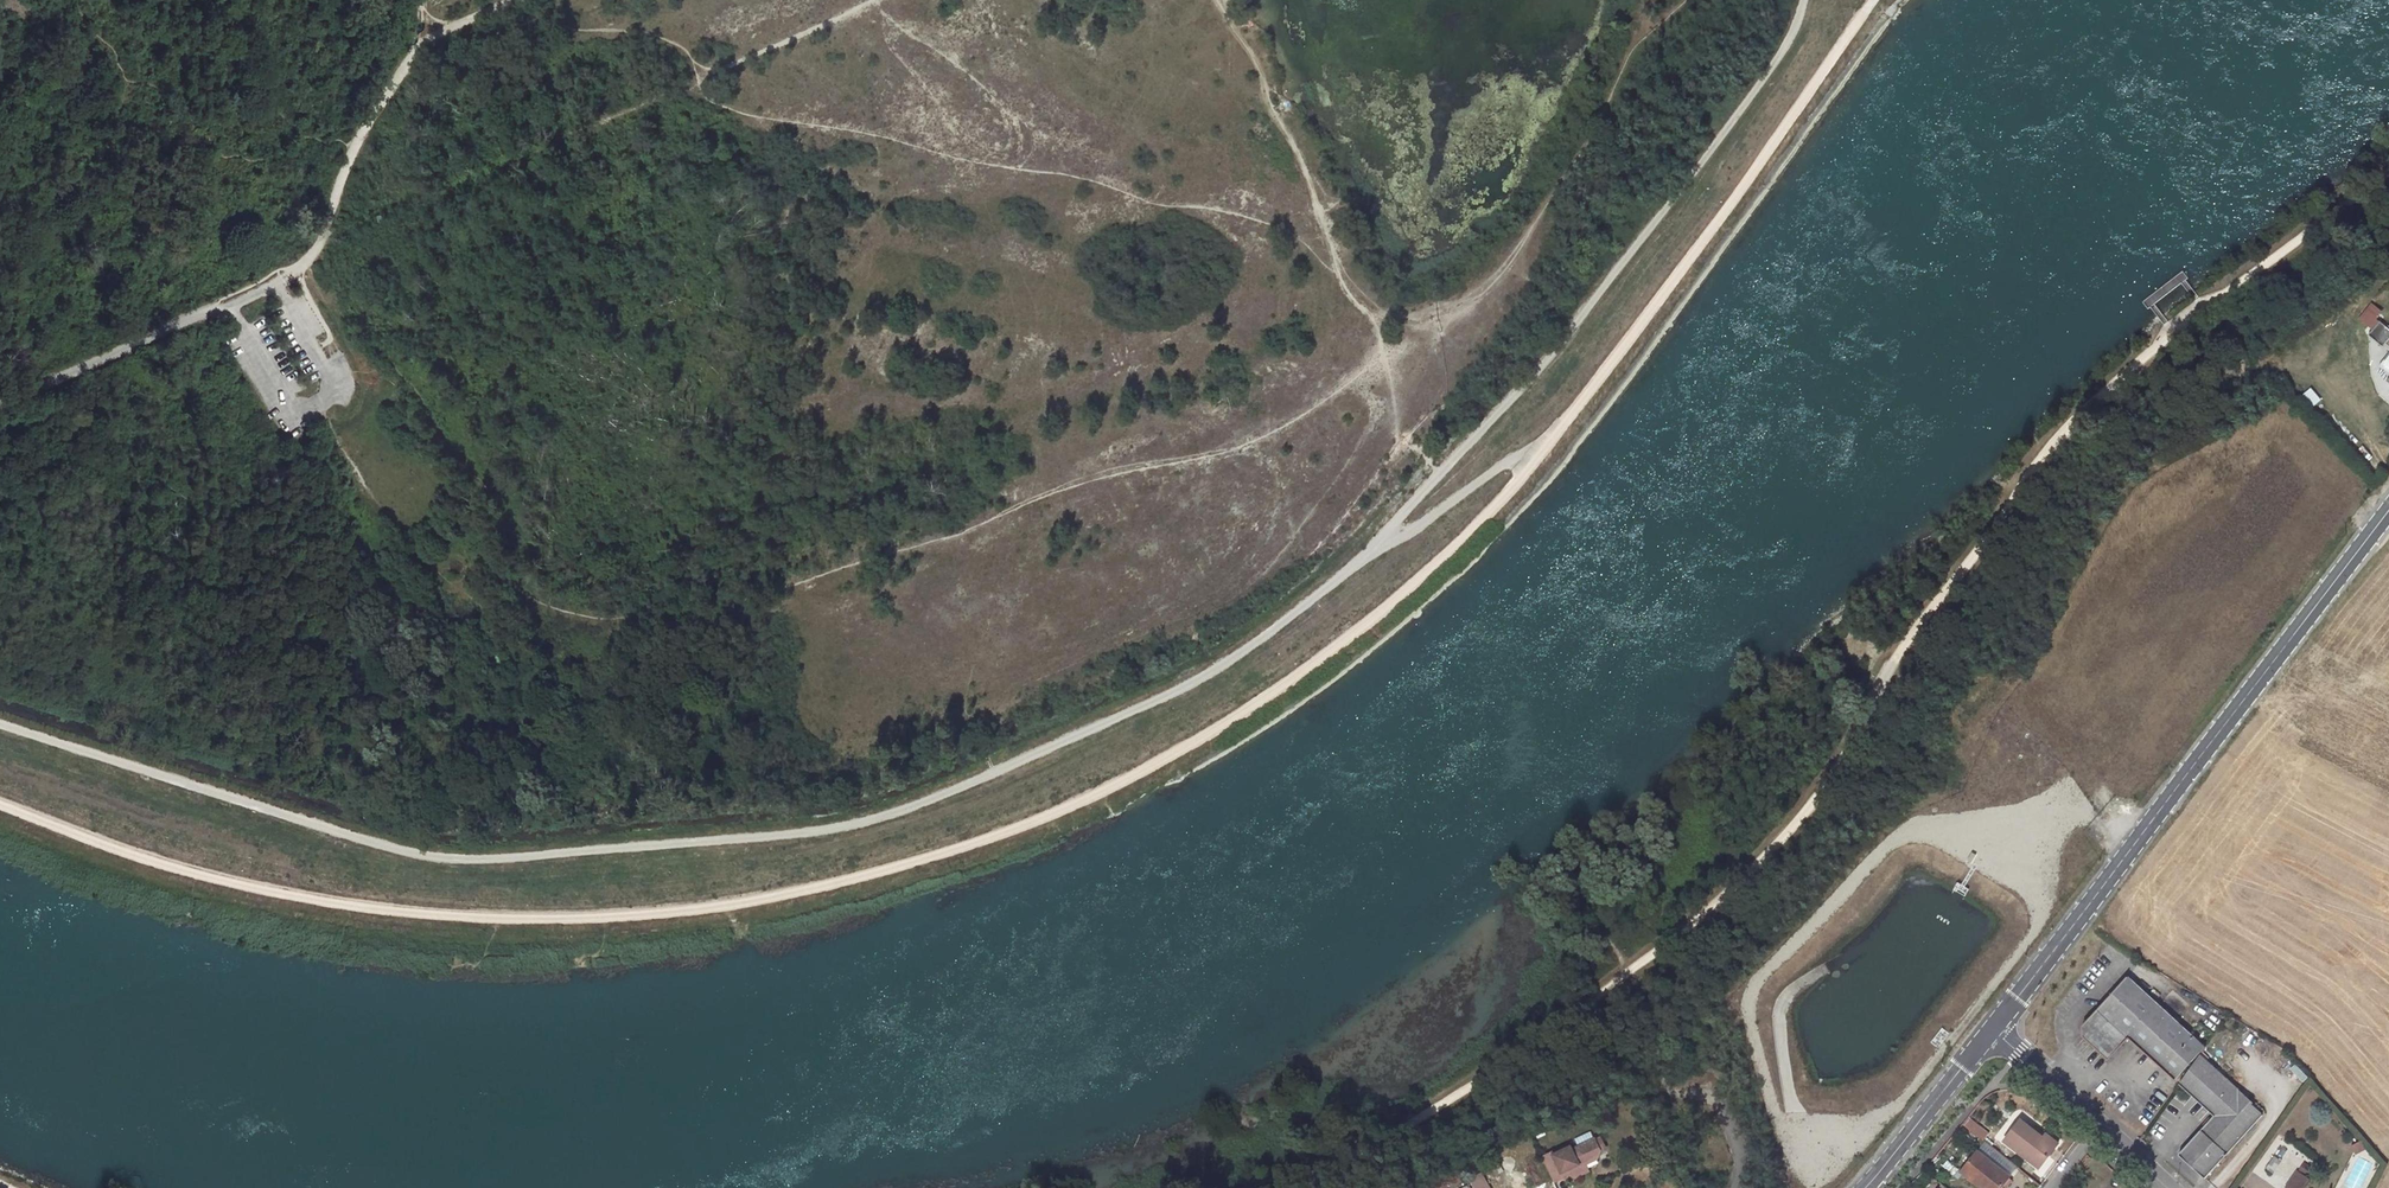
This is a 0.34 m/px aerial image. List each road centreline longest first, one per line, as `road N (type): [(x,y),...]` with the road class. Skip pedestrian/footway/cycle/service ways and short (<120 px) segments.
road 1 (track): [(0,728),(410,853),(473,861),(804,834),(917,805),(1197,680),(1374,546),(1575,324),(1731,124),(1793,34),(1803,0)]
road 2 (secondary): [(2388,512),(1994,1029)]
road 3 (track): [(307,262),(881,0)]
road 4 (track): [(0,404),(228,307),(307,262)]
road 5 (track): [(1215,0),(1257,61),(1337,271)]
road 6 (track): [(427,44),(357,140),(325,236),(307,262)]
road 7 (secondary): [(1994,1029),(1870,1187)]
road 8 (track): [(1374,546),(1406,533),(1506,463),(1537,457)]
road 9 (residential): [(1994,1029),(2097,1129)]

